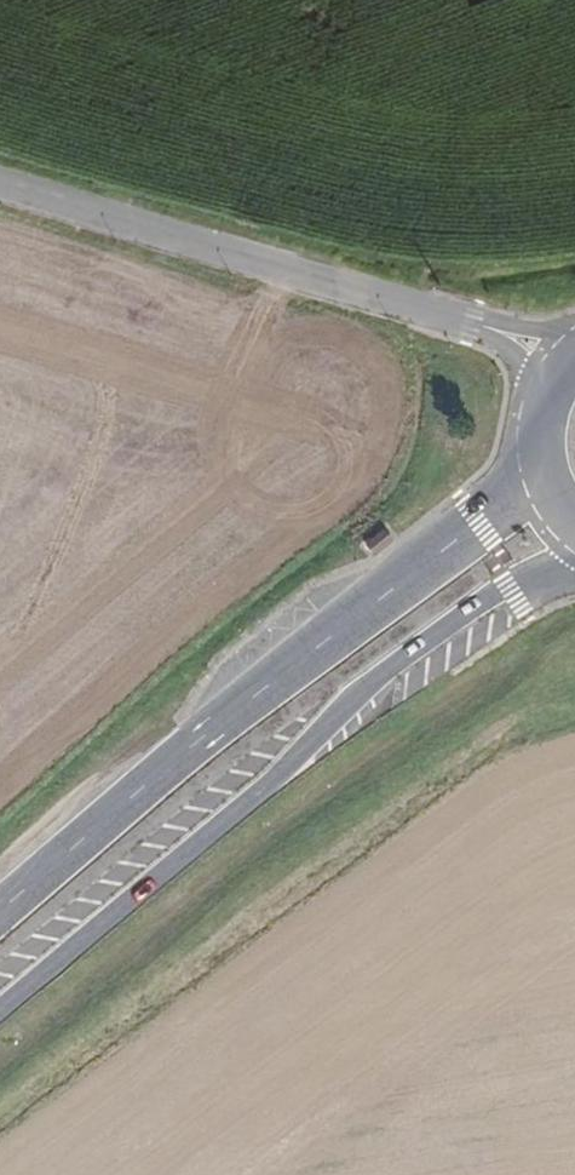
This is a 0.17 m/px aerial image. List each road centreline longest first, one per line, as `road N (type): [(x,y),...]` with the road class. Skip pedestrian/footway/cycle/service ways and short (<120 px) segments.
road 1 (primary): [(0,1009),(271,781),(373,682),(507,586),(574,567)]
road 2 (primary): [(543,460),(481,523),(0,910)]
road 3 (tertiary): [(495,331),(0,182)]

